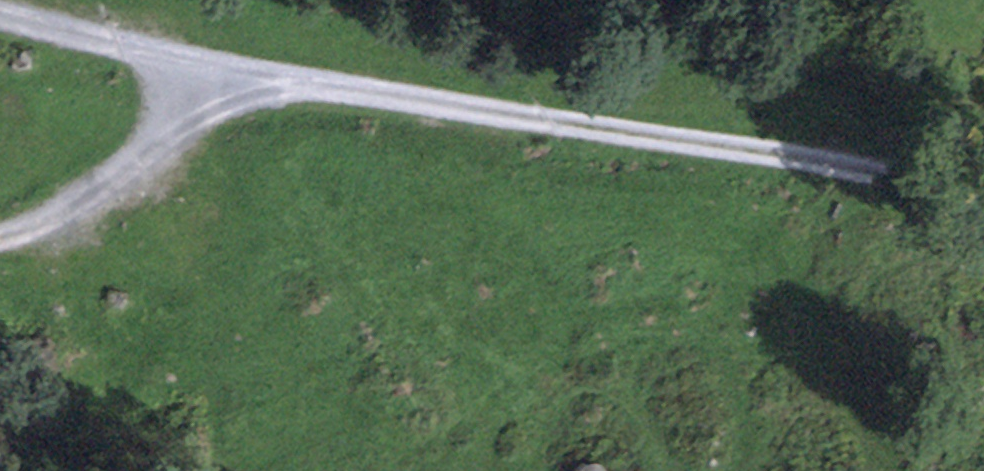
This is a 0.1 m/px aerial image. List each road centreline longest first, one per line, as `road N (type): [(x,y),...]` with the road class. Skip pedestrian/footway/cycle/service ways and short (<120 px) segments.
road 1 (track): [(983,196),(881,165),(646,136),(0,19)]
road 2 (track): [(223,66),(194,120),(35,227),(0,235)]
road 3 (track): [(881,165),(922,109),(930,68),(983,5)]

